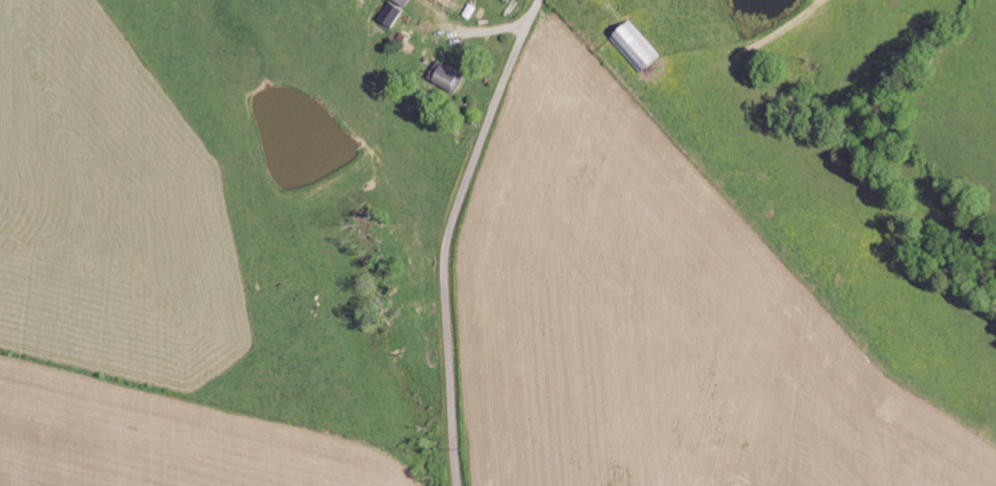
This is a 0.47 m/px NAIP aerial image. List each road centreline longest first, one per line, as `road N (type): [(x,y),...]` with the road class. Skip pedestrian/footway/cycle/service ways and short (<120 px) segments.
road 1 (residential): [(455,485),(443,293),(449,239),(540,0)]

